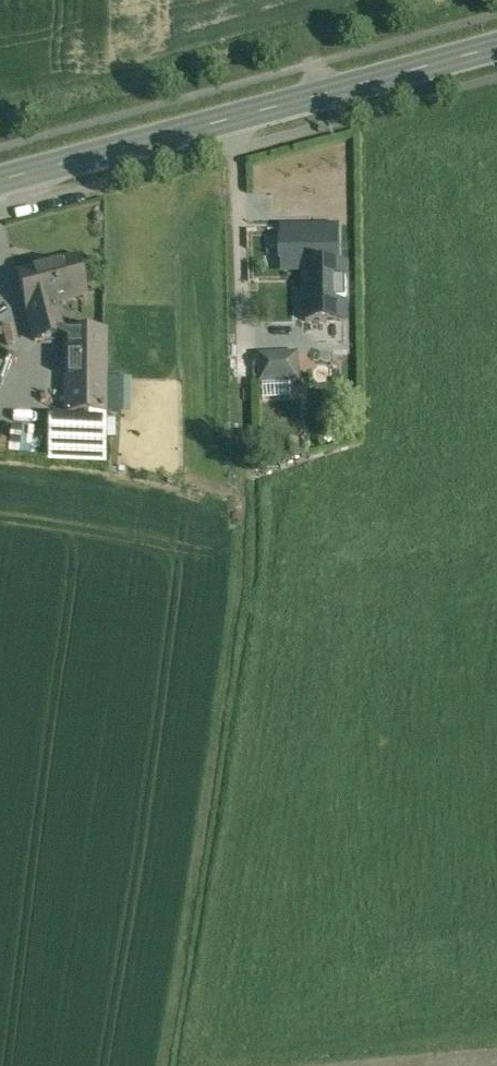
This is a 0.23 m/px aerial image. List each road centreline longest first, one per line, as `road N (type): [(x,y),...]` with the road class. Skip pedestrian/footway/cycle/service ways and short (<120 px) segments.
road 1 (secondary): [(0,179),(496,46)]

